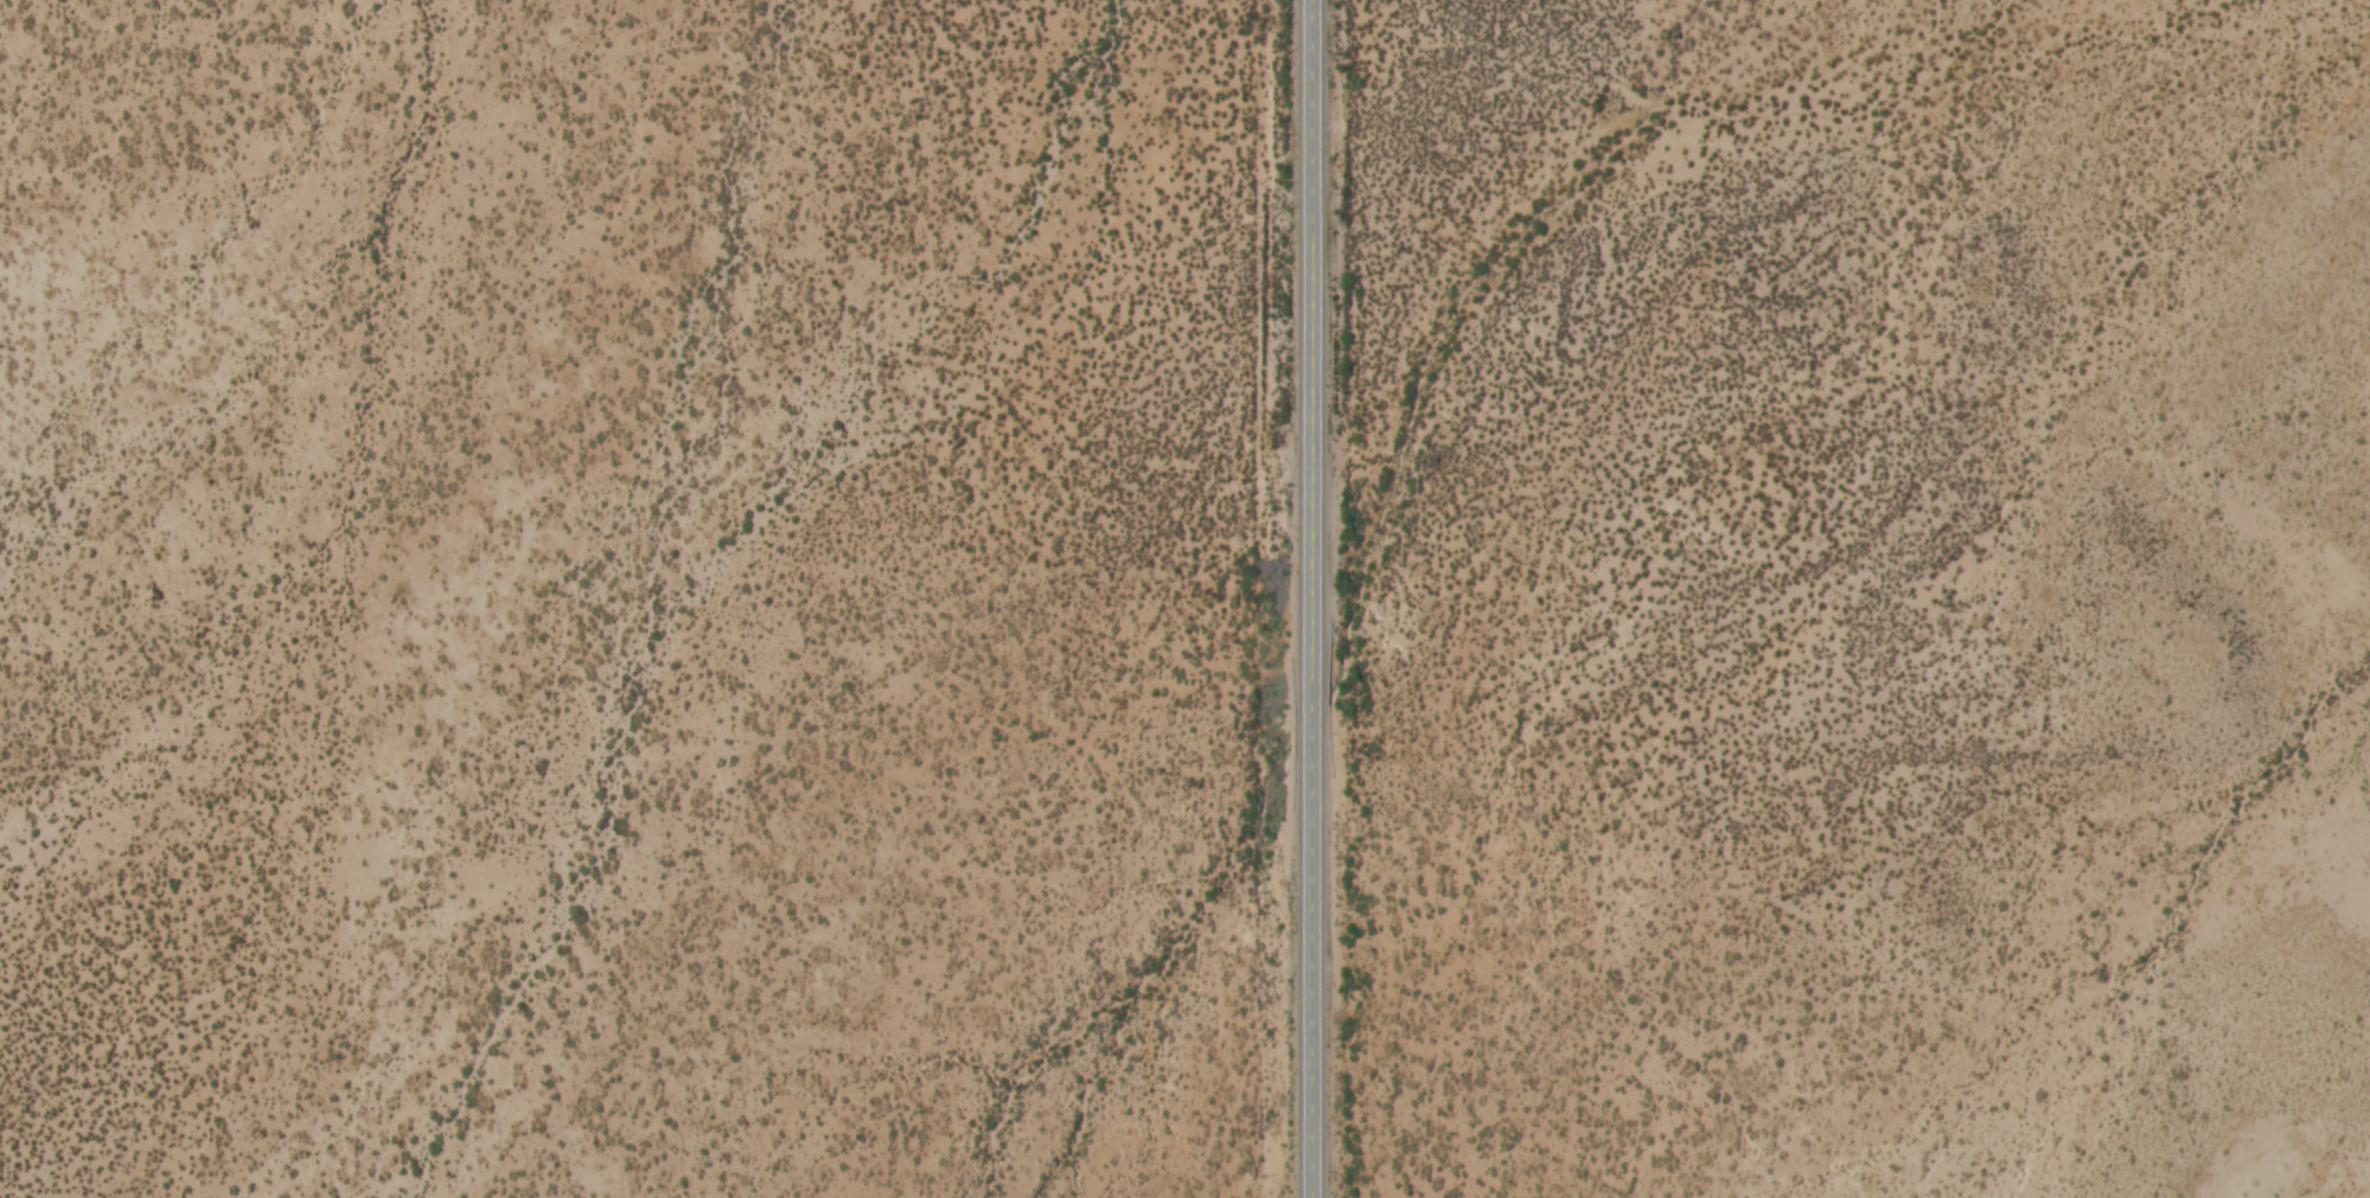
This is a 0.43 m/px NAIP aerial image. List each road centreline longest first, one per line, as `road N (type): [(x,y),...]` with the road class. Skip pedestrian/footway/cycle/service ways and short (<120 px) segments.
road 1 (primary): [(1305,1197),(1305,0)]

